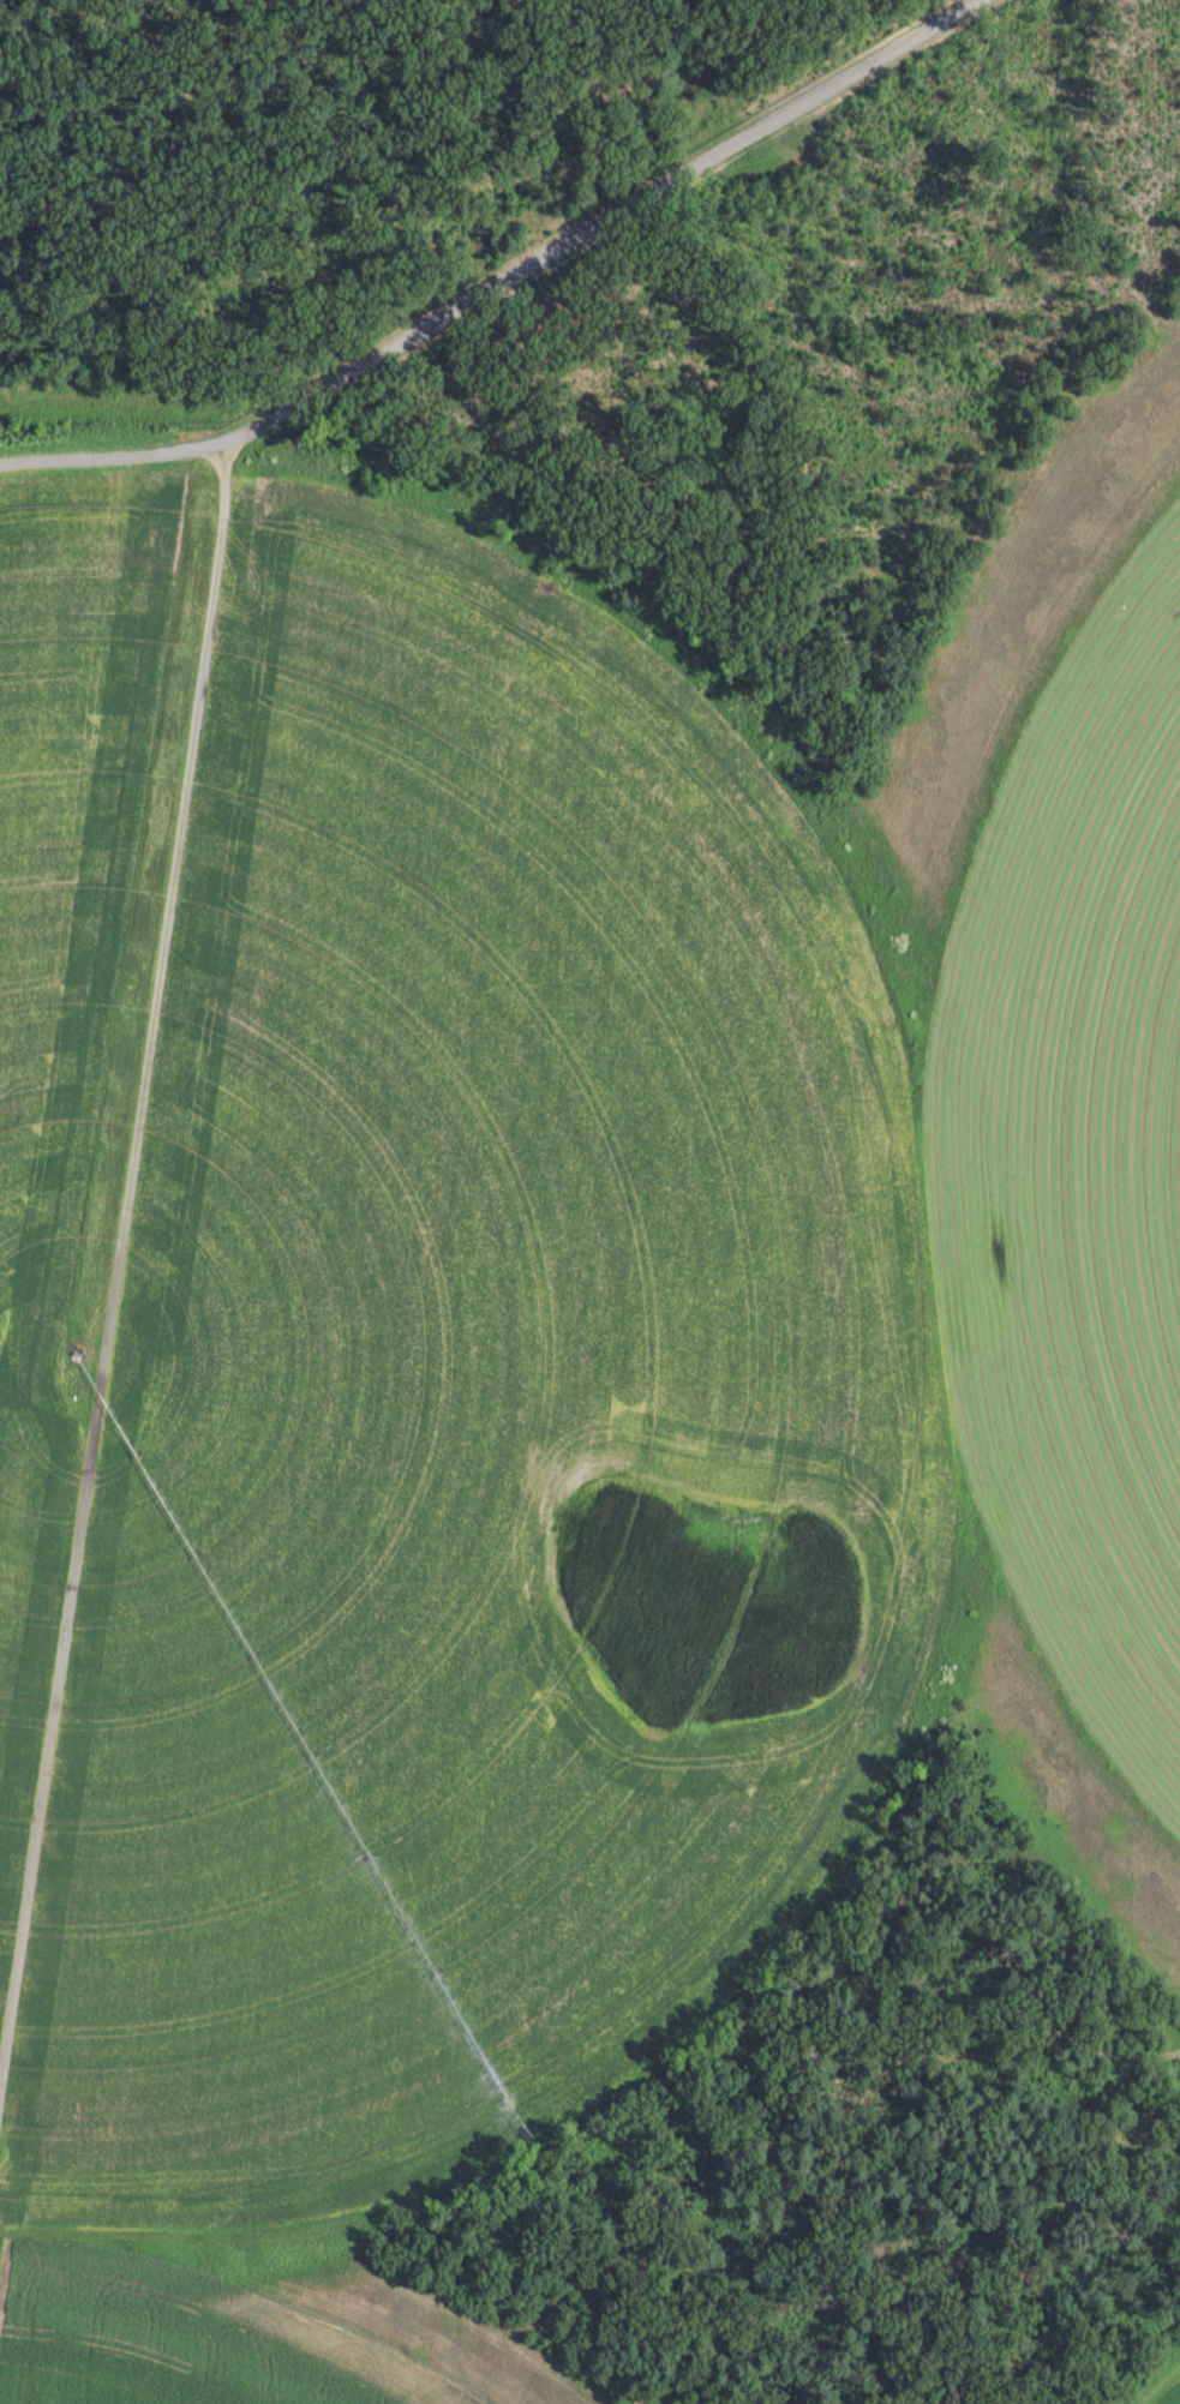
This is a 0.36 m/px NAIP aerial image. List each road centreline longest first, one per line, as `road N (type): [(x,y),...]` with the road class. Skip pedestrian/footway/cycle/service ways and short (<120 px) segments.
road 1 (residential): [(957,0),(751,119),(351,373),(214,444),(0,462)]

